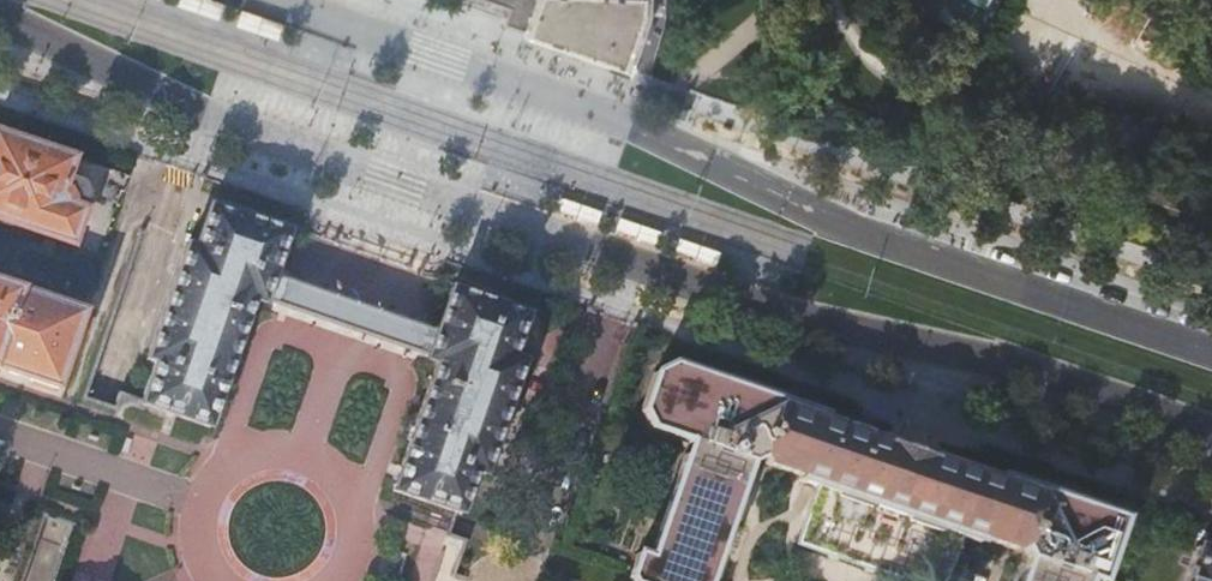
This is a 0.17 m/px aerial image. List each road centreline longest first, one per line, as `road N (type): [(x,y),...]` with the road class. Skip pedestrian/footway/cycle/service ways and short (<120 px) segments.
road 1 (primary): [(0,19),(208,109),(591,240),(796,309),(1010,361),(1211,431)]
road 2 (primary): [(1211,350),(852,228),(683,147),(246,0)]

